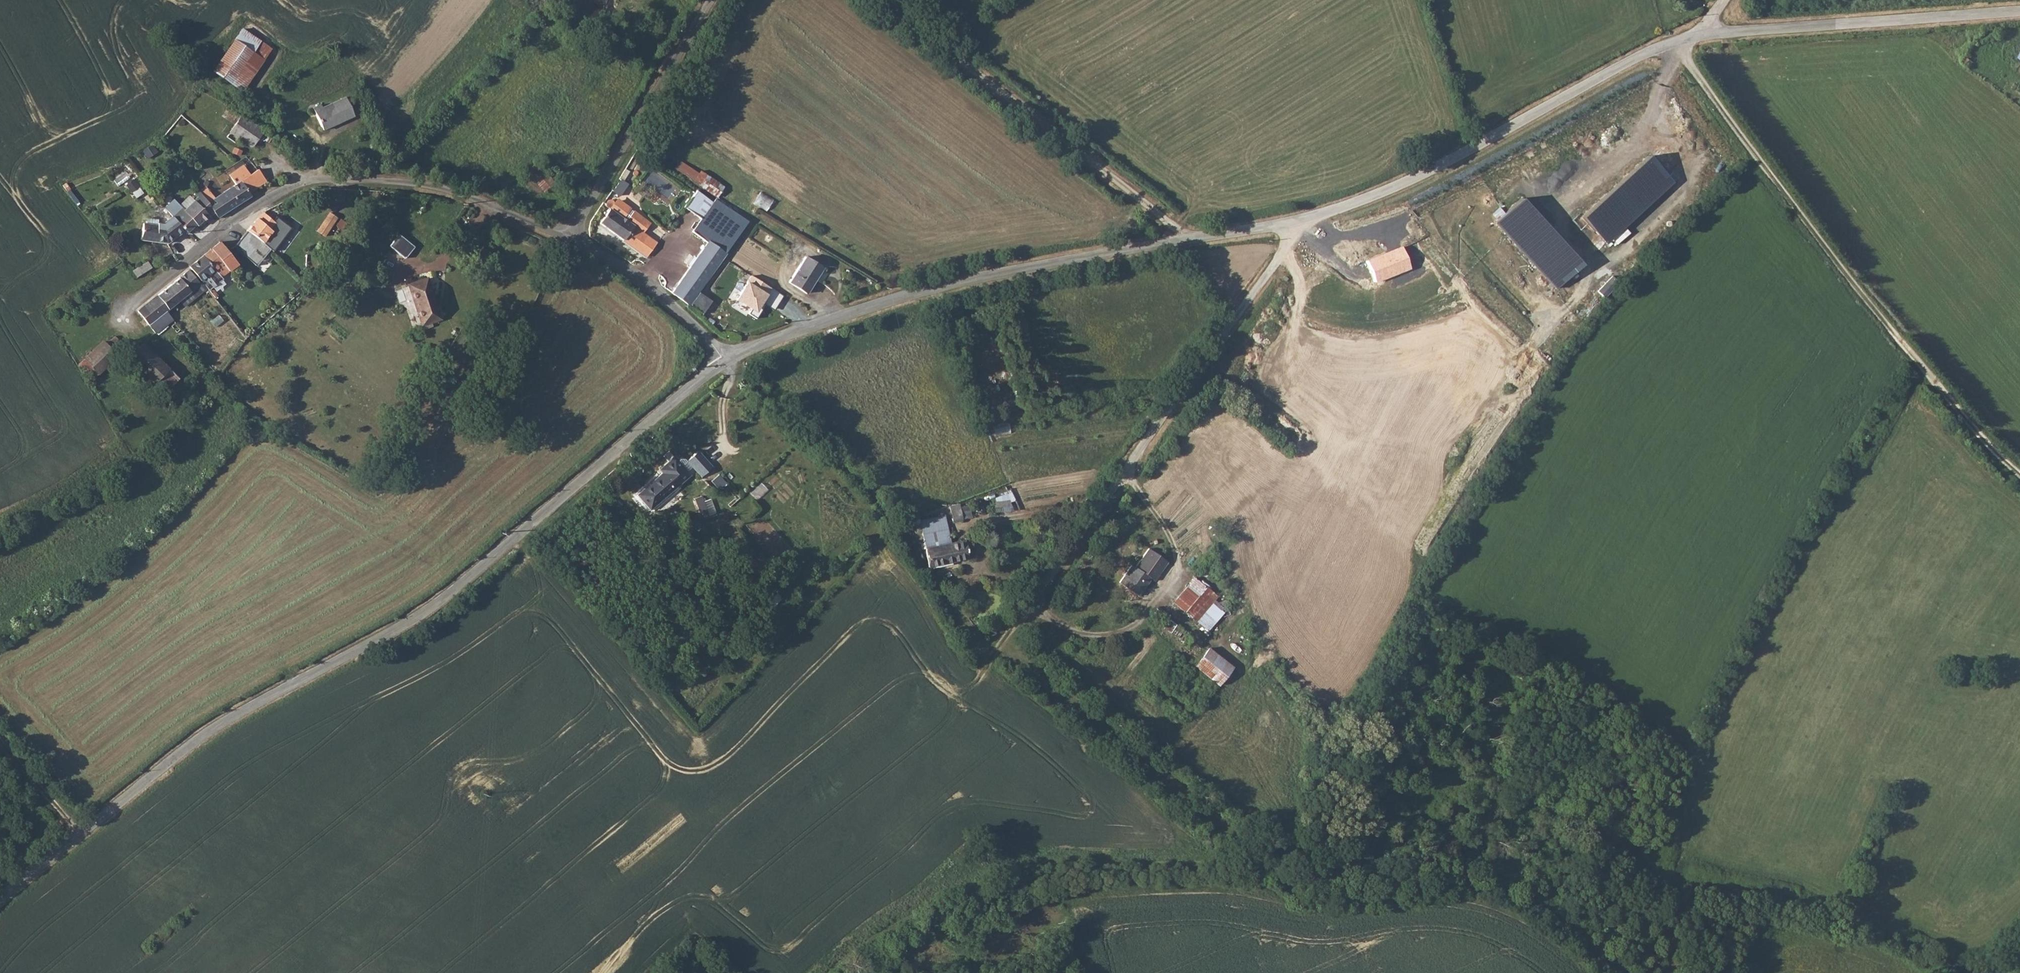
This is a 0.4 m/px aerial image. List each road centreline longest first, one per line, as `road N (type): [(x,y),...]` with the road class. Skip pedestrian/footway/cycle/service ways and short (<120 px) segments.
road 1 (residential): [(1296,220),(915,293),(726,361),(450,593),(203,734),(0,901)]
road 2 (unclassified): [(1139,624),(1086,637),(1038,603),(1292,242),(1296,220)]
road 3 (track): [(1672,42),(1986,445),(2019,472)]
road 4 (residential): [(1702,33),(1647,50),(1406,183),(1296,220)]
road 5 (track): [(1255,860),(1060,872),(936,904),(854,947),(835,972)]
road 6 (track): [(1000,646),(983,650),(888,511),(732,358)]
road 7 (track): [(877,0),(1186,240)]
road 8 (track): [(1255,860),(1000,646),(1038,603)]
road 9 (track): [(1589,972),(1571,949),(1468,880),(1301,886),(1255,860)]
road 10 (residential): [(2019,10),(1702,33)]
road 11 (track): [(0,740),(79,835)]

